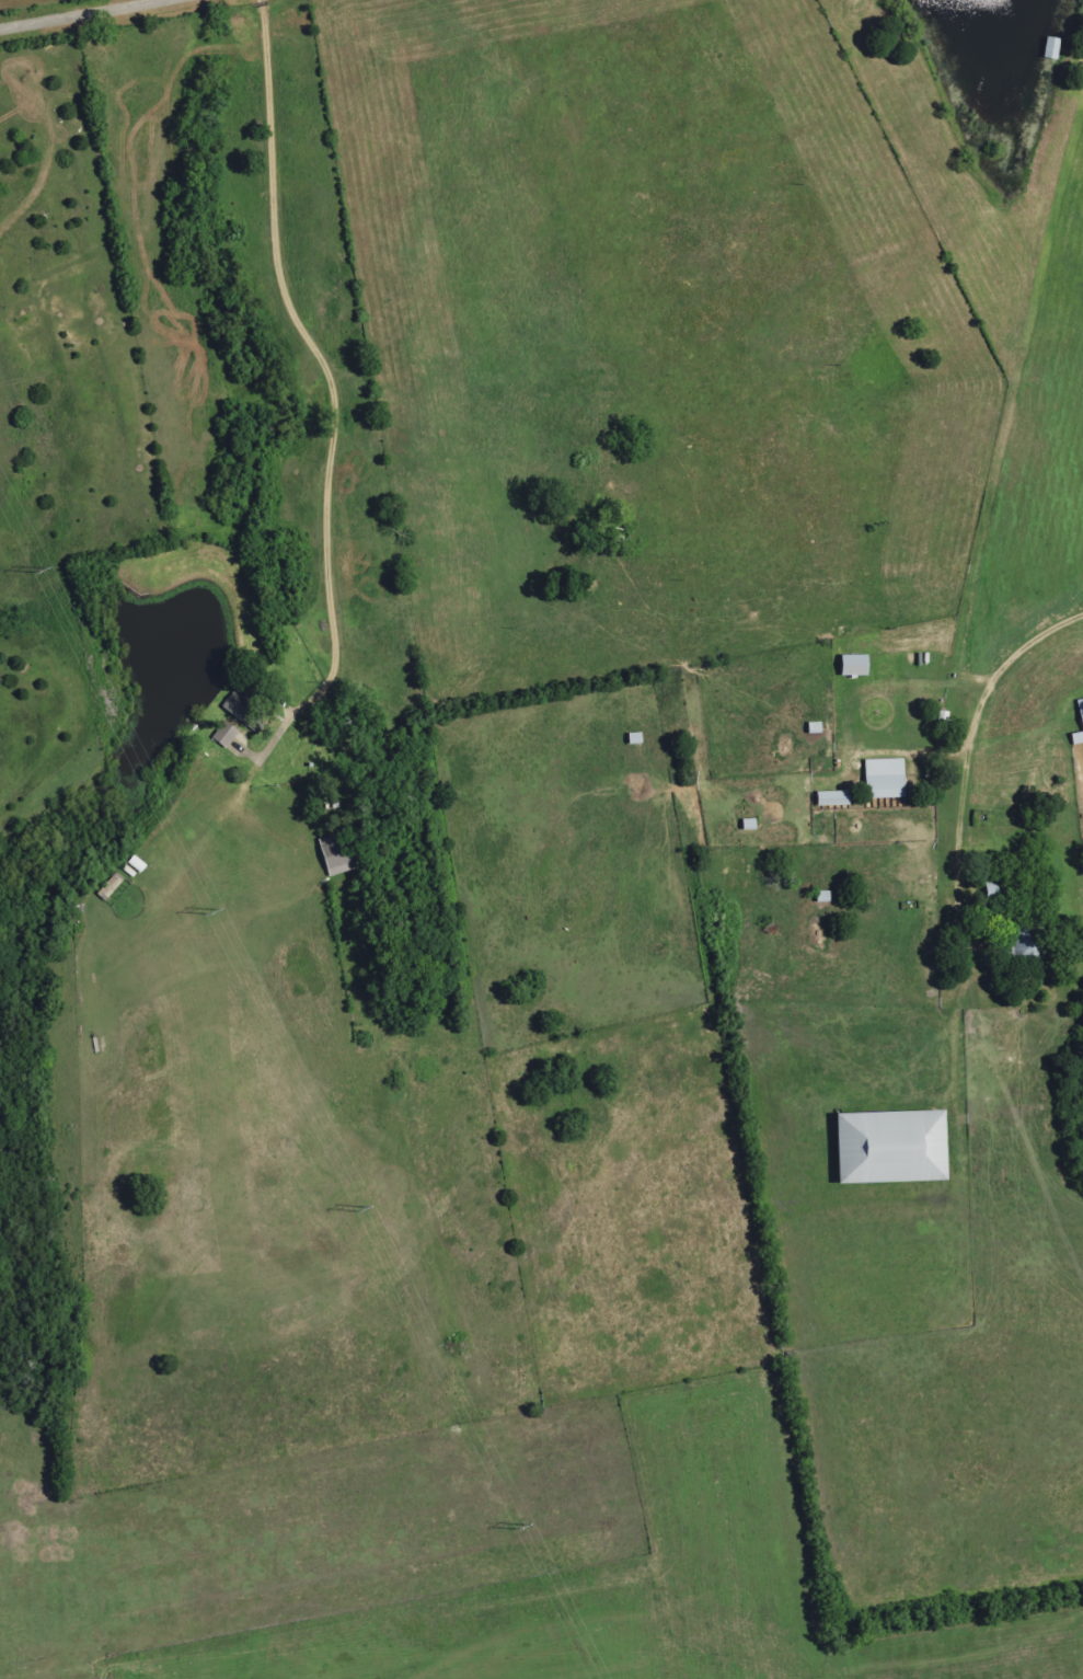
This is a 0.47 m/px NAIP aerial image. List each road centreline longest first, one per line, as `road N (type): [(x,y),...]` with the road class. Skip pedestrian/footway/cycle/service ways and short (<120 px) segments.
road 1 (track): [(1082,609),(1021,644),(977,706),(966,746),(959,858),(969,939)]
road 2 (residential): [(0,28),(169,0)]

